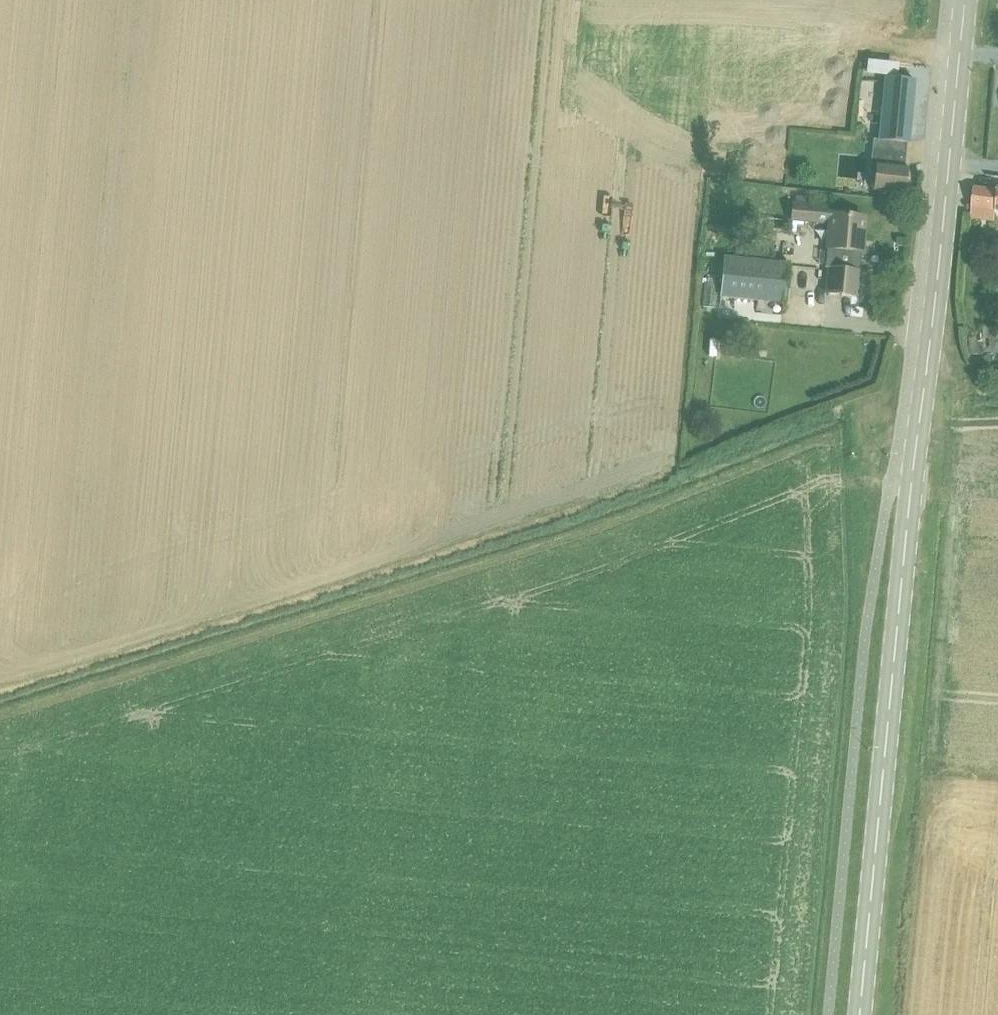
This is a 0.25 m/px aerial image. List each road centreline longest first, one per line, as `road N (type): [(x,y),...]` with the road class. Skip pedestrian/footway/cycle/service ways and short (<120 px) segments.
road 1 (tertiary): [(859,1014),(966,0)]

